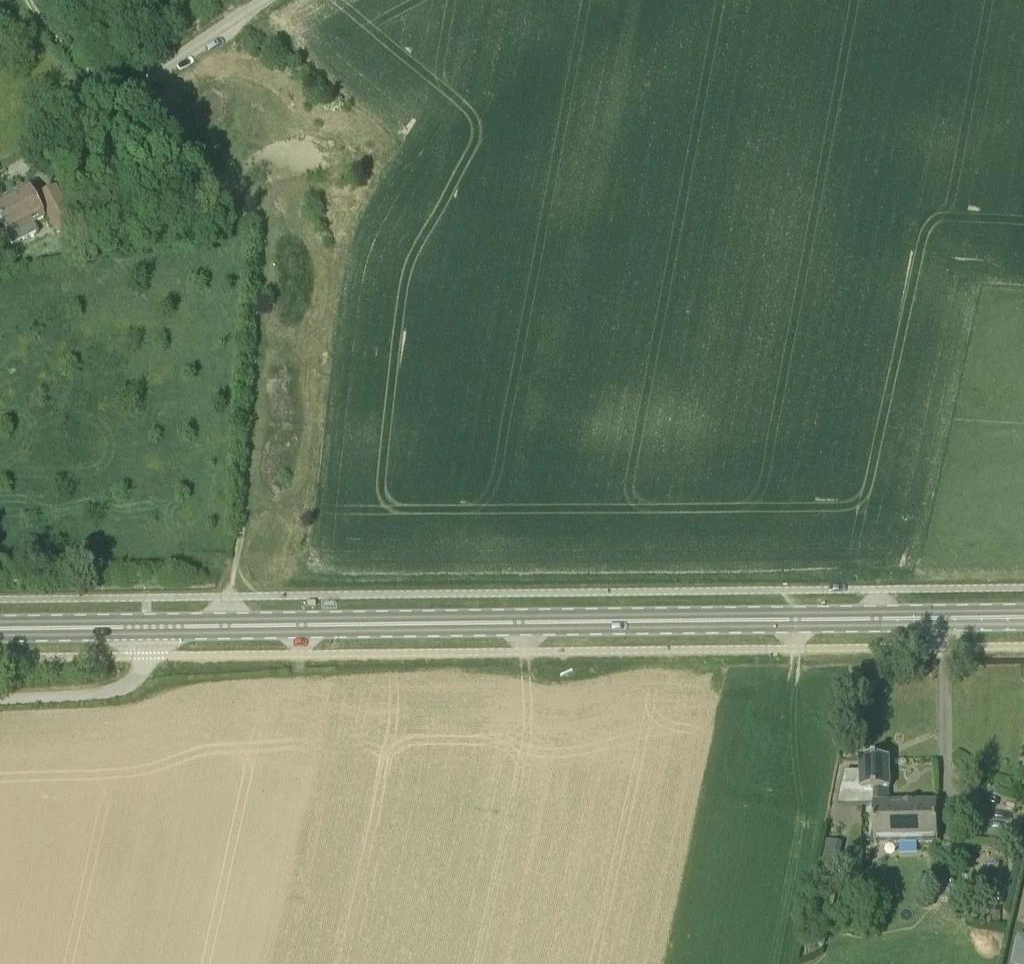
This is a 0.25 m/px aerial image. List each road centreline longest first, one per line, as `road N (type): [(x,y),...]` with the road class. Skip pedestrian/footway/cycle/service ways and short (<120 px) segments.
road 1 (secondary): [(148,626),(1023,617)]
road 2 (unclassified): [(0,179),(266,0)]
road 3 (unclassified): [(0,699),(129,685),(142,672),(148,626)]
road 4 (secondary): [(0,629),(148,626)]

